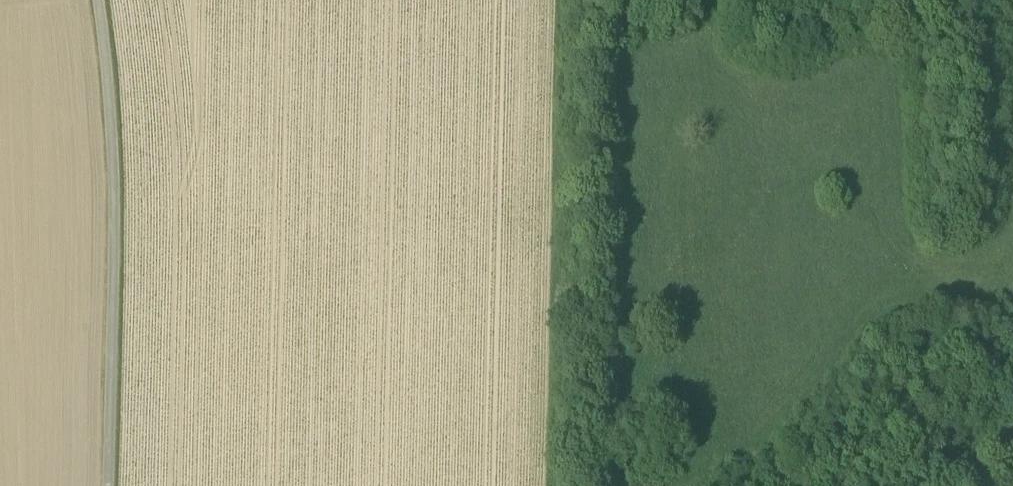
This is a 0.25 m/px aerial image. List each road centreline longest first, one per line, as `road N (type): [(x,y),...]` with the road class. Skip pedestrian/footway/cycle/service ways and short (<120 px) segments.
road 1 (track): [(107,485),(115,193),(98,0)]

